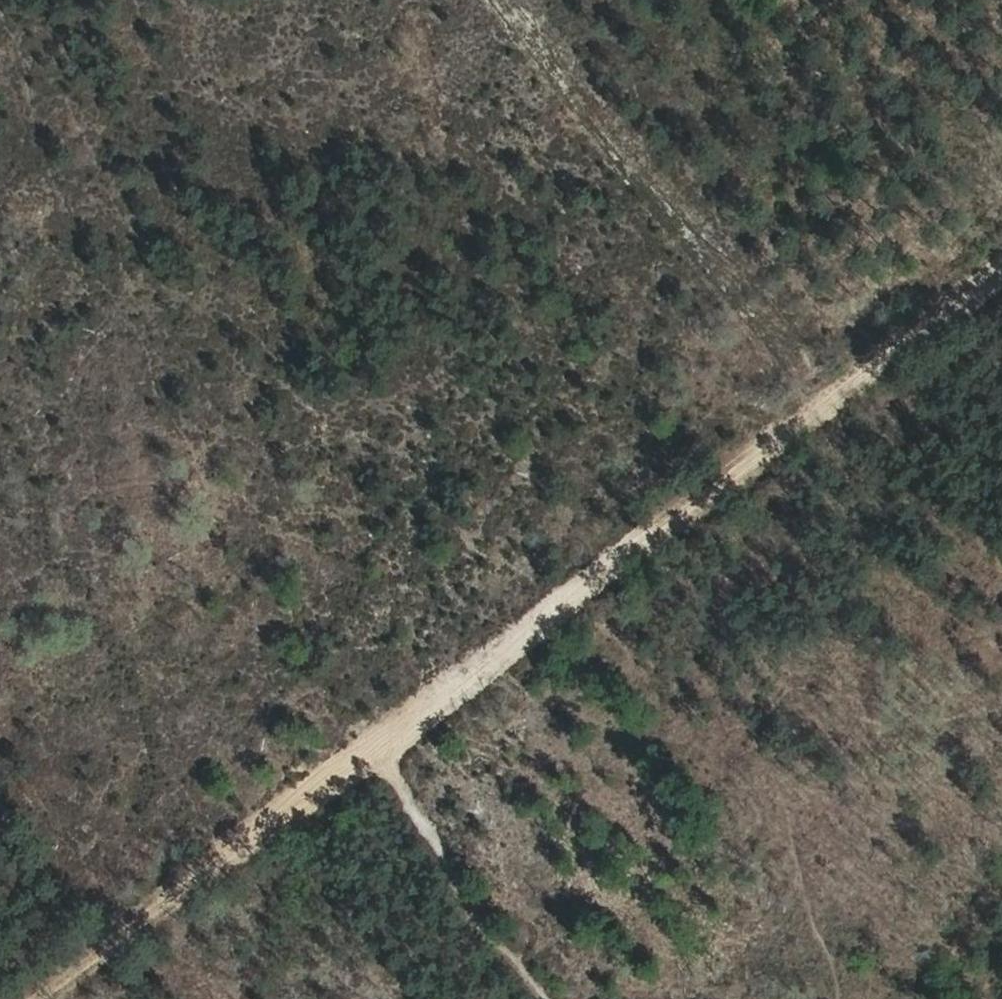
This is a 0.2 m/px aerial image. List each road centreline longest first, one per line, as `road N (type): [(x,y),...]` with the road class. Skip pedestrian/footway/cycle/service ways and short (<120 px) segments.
road 1 (track): [(1001,274),(35,998)]
road 2 (track): [(514,0),(828,404)]

